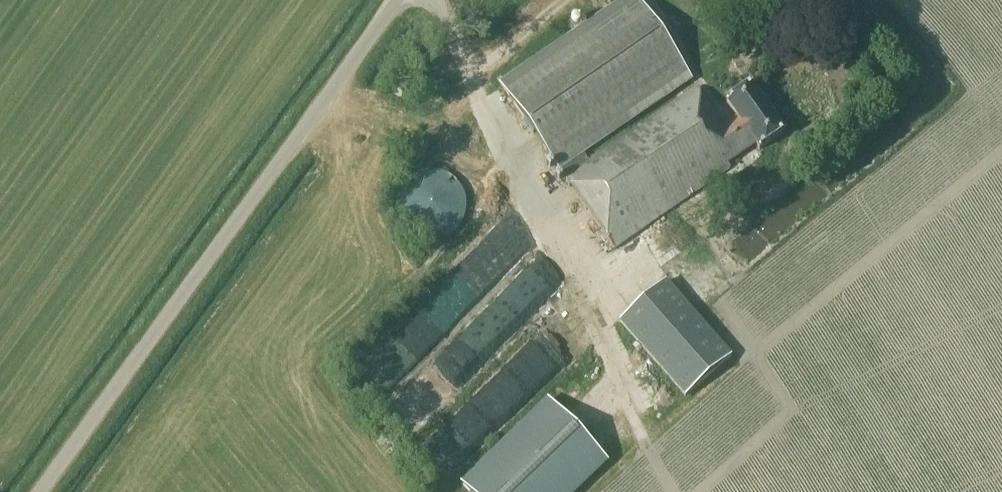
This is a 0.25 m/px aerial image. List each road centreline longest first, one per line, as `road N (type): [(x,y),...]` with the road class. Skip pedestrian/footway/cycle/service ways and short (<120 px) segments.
road 1 (unclassified): [(37,491),(395,0)]
road 2 (track): [(590,313),(650,455),(650,491)]
road 3 (track): [(210,491),(312,353)]

